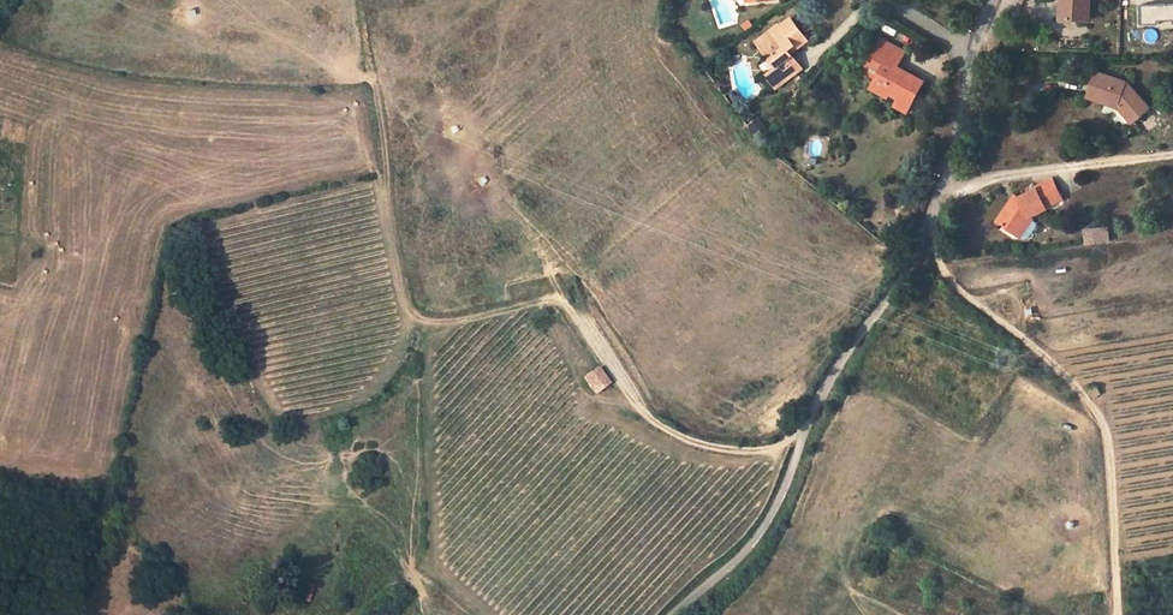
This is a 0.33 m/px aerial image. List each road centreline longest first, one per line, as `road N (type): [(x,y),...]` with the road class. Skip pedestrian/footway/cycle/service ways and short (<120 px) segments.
road 1 (unclassified): [(998,0),(923,236),(831,380),(776,508),(752,543),(672,614)]
road 2 (track): [(374,79),(388,225),(406,307),(419,320),(566,303),(649,416),(668,430),(720,449),(772,449),(805,434)]
road 3 (track): [(1116,614),(1105,428),(1062,368),(959,292),(927,226)]

